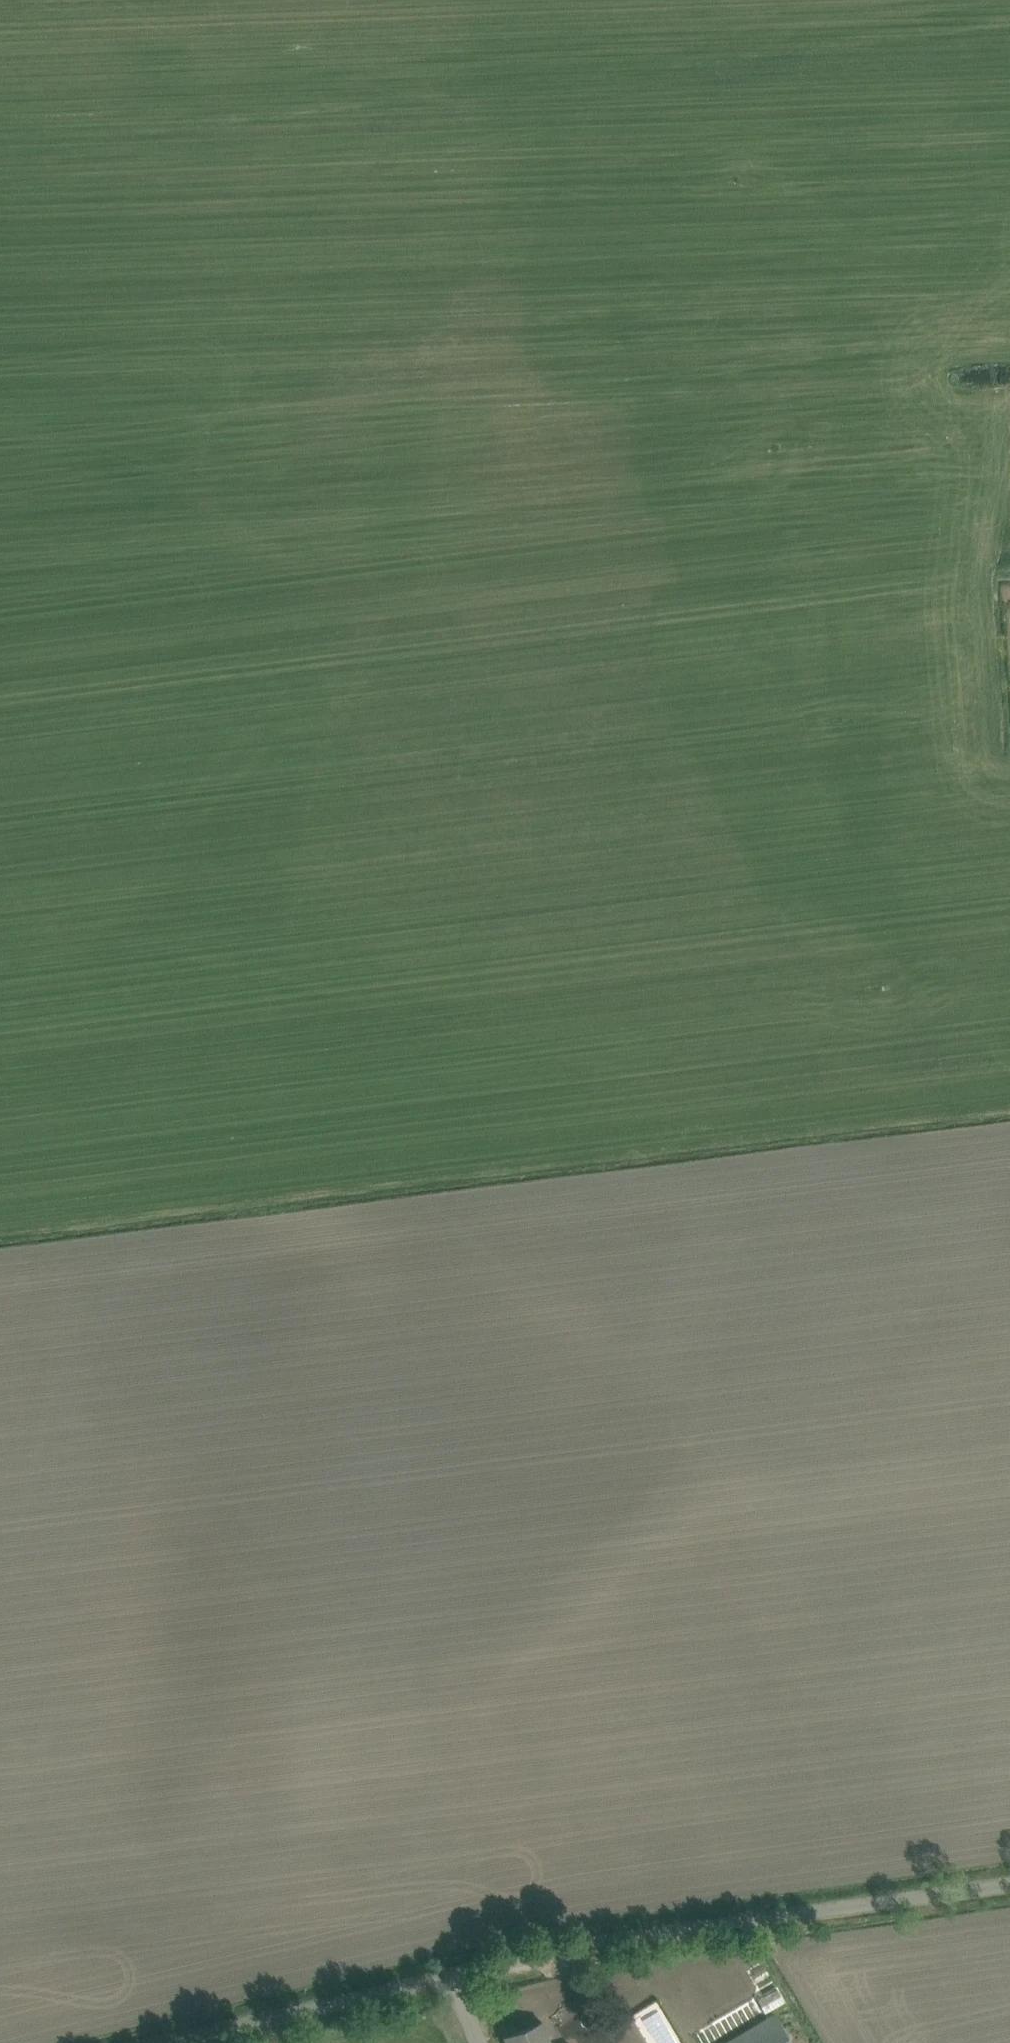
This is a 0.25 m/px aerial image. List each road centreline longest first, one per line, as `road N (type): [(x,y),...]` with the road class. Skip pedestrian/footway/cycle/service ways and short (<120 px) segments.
road 1 (unclassified): [(182,2042),(573,1946),(1009,1883)]

